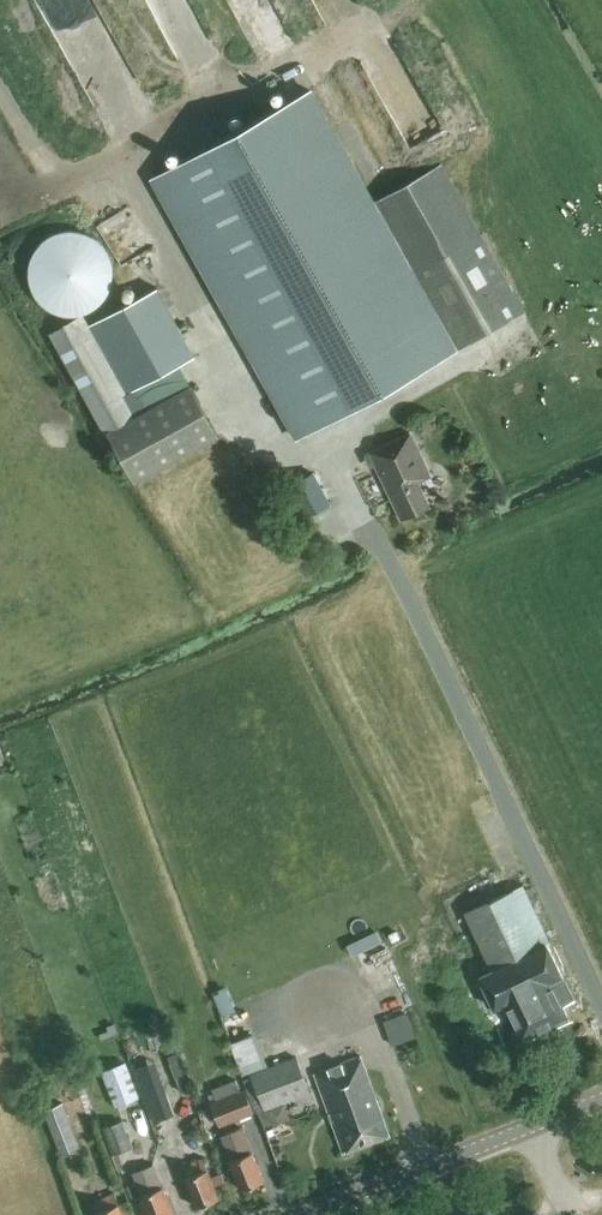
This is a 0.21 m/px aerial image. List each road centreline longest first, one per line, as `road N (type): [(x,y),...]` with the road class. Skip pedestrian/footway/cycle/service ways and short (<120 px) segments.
road 1 (track): [(376,524),(354,467),(254,440),(130,196),(58,186),(0,93)]
road 2 (tertiary): [(304,1214),(601,1100)]

